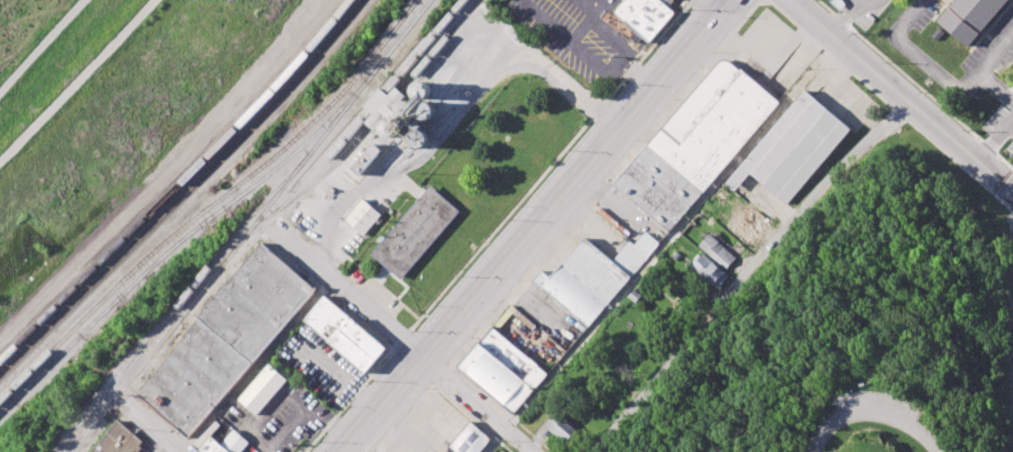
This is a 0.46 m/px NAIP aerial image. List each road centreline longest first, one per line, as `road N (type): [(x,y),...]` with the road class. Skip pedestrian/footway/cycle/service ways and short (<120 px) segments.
road 1 (secondary): [(350,451),(733,0)]
road 2 (residential): [(909,103),(859,146),(590,451)]
road 3 (residential): [(794,0),(1012,191)]
road 4 (residential): [(430,361),(278,232)]
road 5 (residential): [(940,451),(908,423),(878,414),(841,421),(817,451)]
road 6 (residential): [(430,361),(535,451)]

